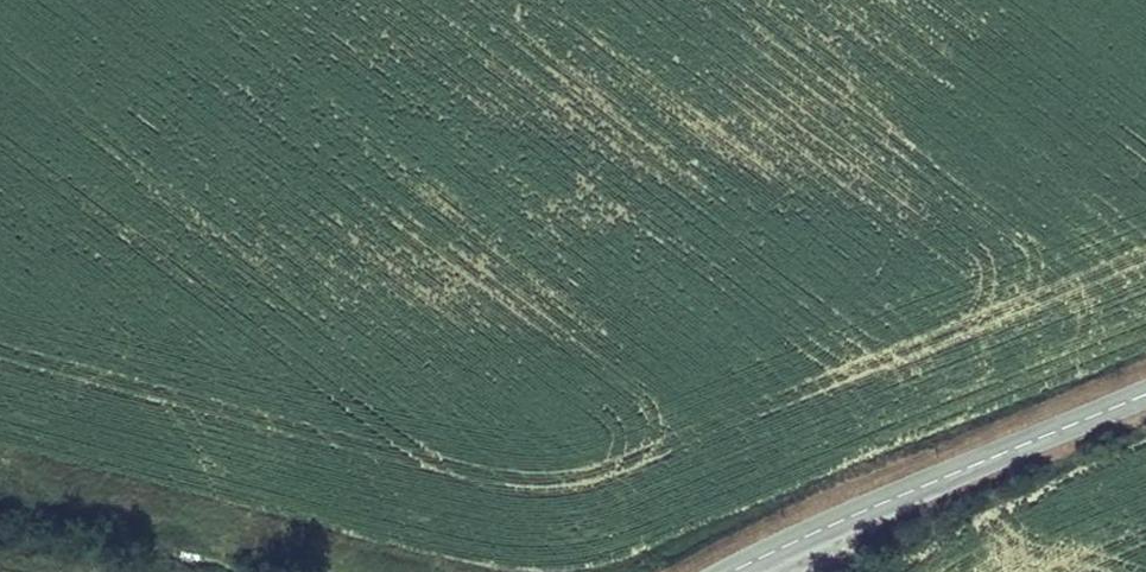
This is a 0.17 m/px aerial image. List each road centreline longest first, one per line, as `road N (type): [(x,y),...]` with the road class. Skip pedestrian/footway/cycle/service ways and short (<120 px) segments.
road 1 (tertiary): [(721,571),(1145,392)]

